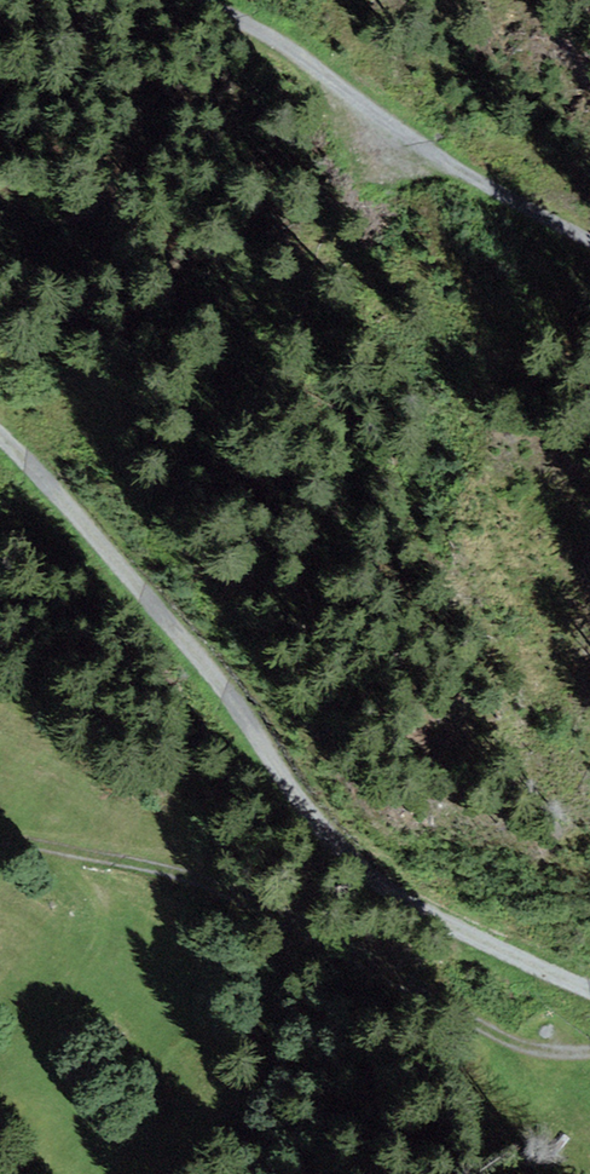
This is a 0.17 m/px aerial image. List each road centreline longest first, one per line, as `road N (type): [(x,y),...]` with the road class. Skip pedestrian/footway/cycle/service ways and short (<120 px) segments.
road 1 (track): [(0,441),(130,583),(347,856),(437,920),(589,993)]
road 2 (track): [(589,1050),(538,1050),(464,1021),(265,909),(128,856),(0,836)]
road 3 (track): [(193,0),(471,185),(589,245)]

